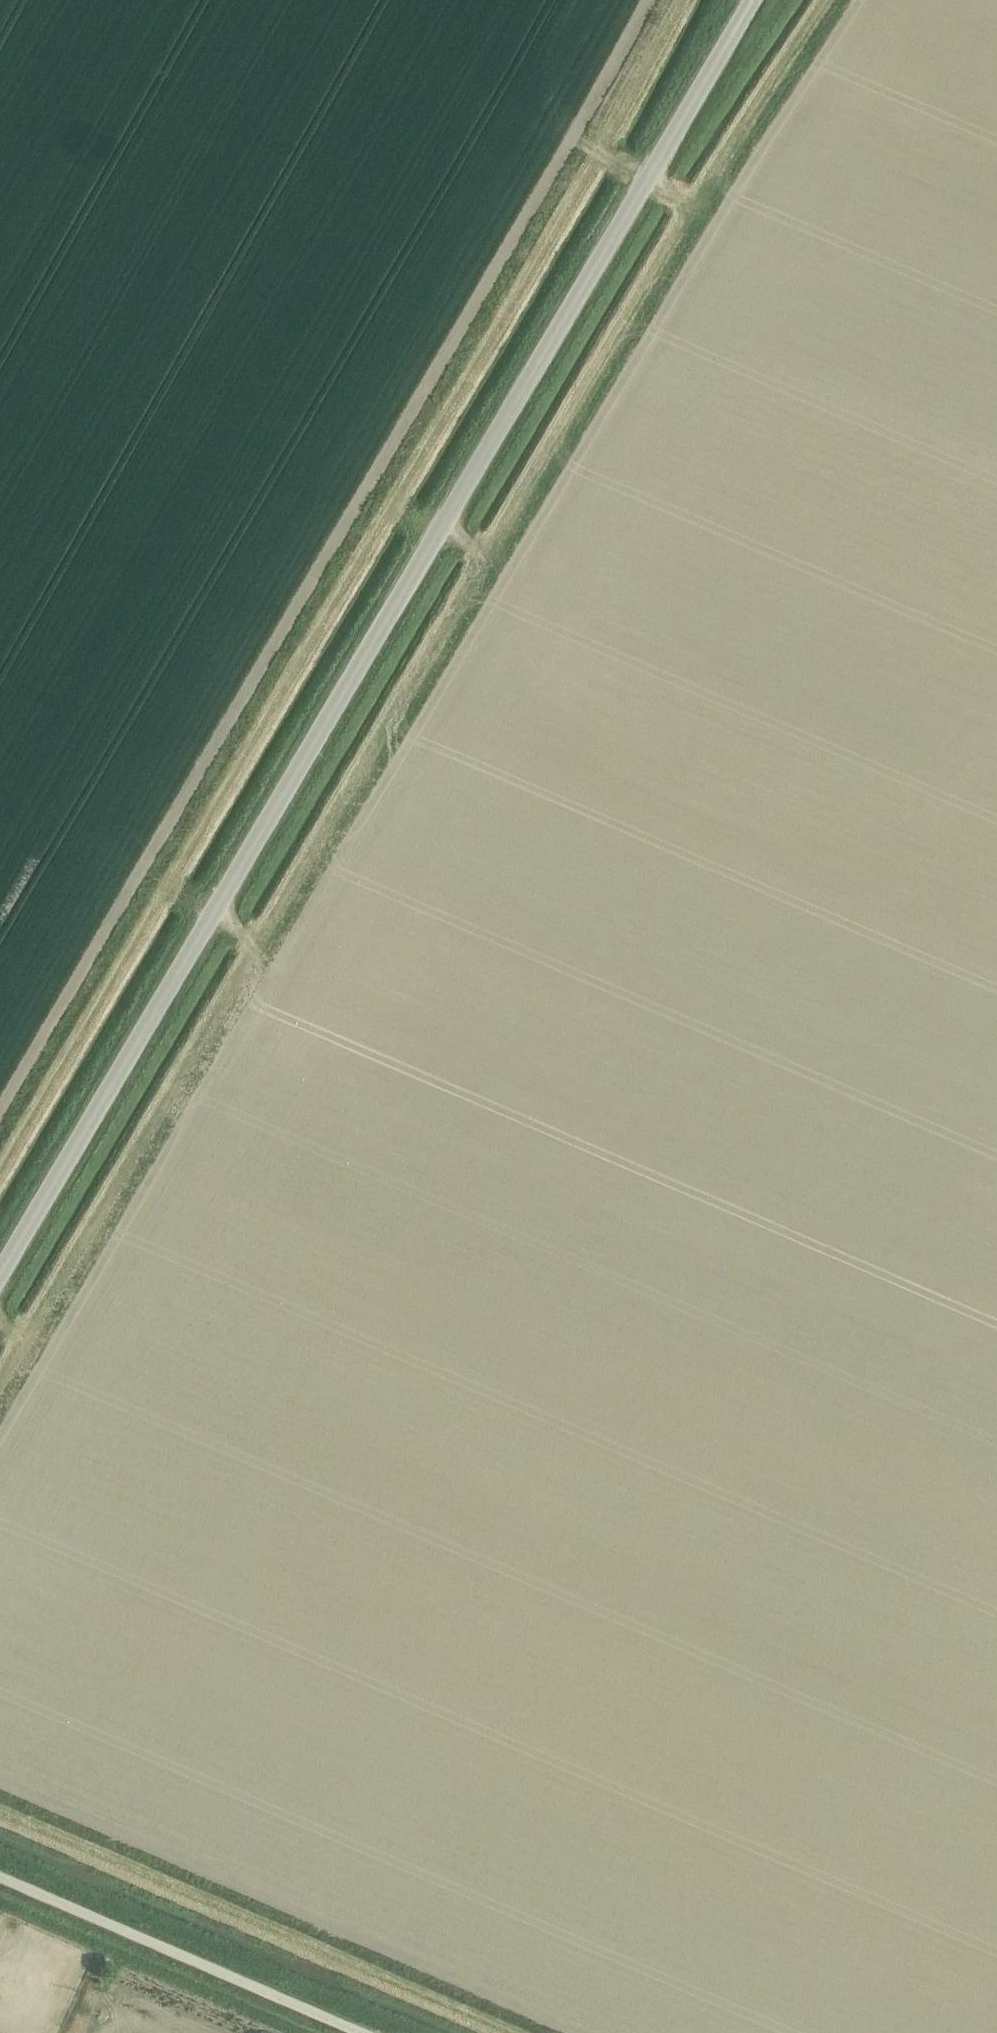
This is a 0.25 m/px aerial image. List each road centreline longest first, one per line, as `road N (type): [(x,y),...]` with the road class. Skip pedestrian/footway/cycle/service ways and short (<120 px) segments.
road 1 (unclassified): [(0,1271),(750,0)]
road 2 (unclassified): [(374,2032),(0,1874)]

